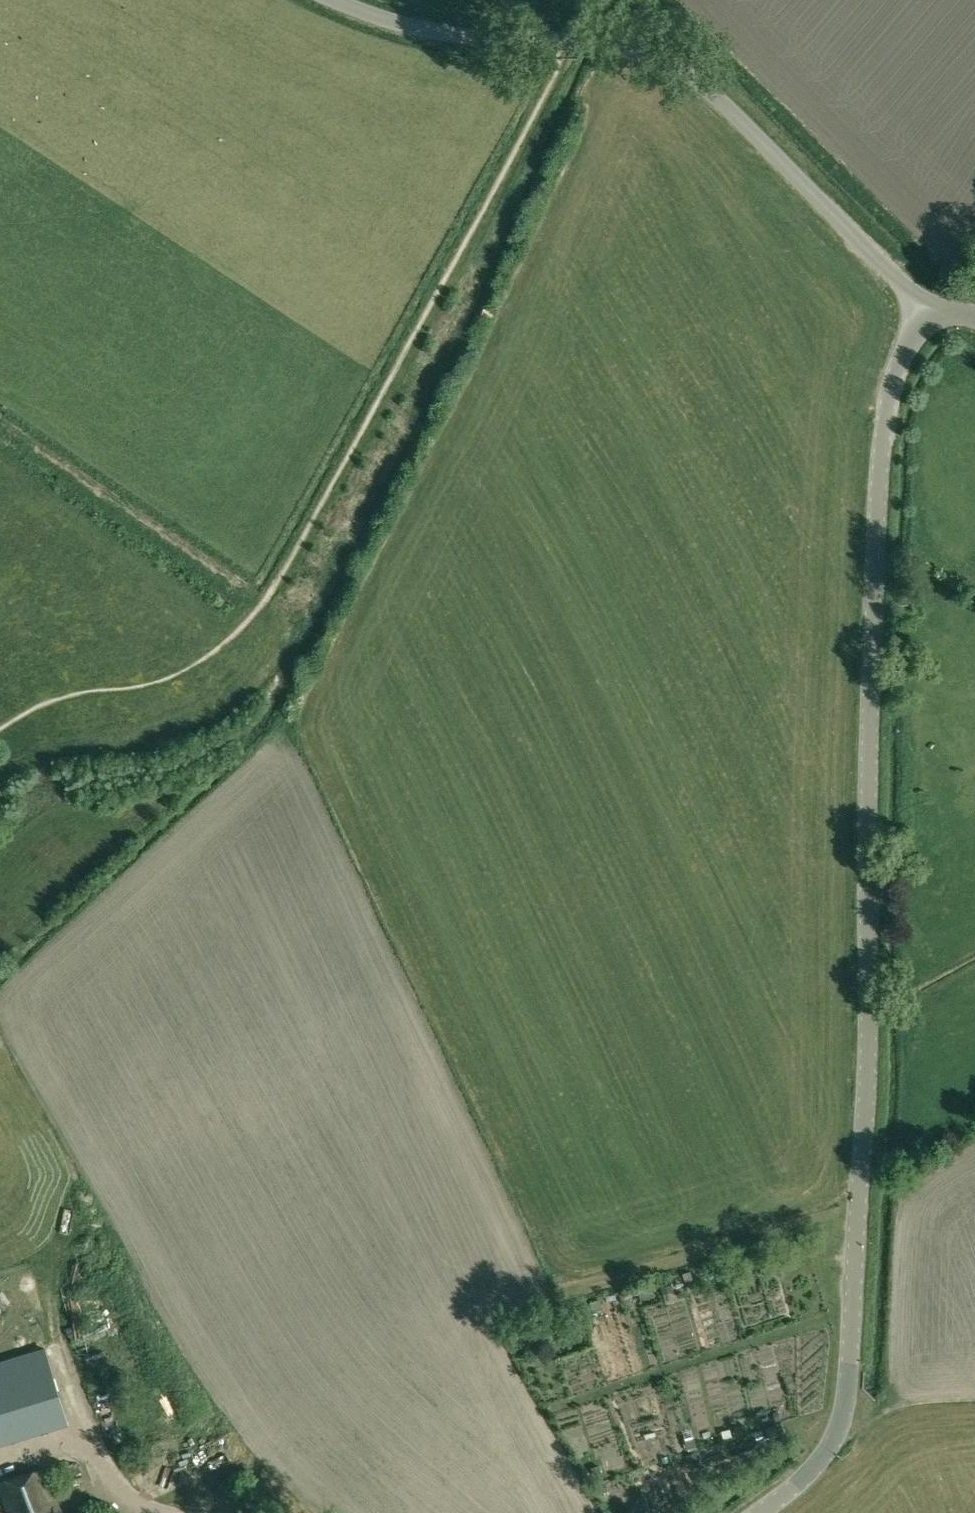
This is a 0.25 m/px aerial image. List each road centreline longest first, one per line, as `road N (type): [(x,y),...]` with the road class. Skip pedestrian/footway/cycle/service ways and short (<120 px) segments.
road 1 (tertiary): [(760,1512),(811,1473),(843,1417),(869,1056),(867,749),(881,437),(896,362),(930,314)]
road 2 (unclassified): [(330,0),(445,36),(603,46),(653,59),(704,87),(930,314)]

